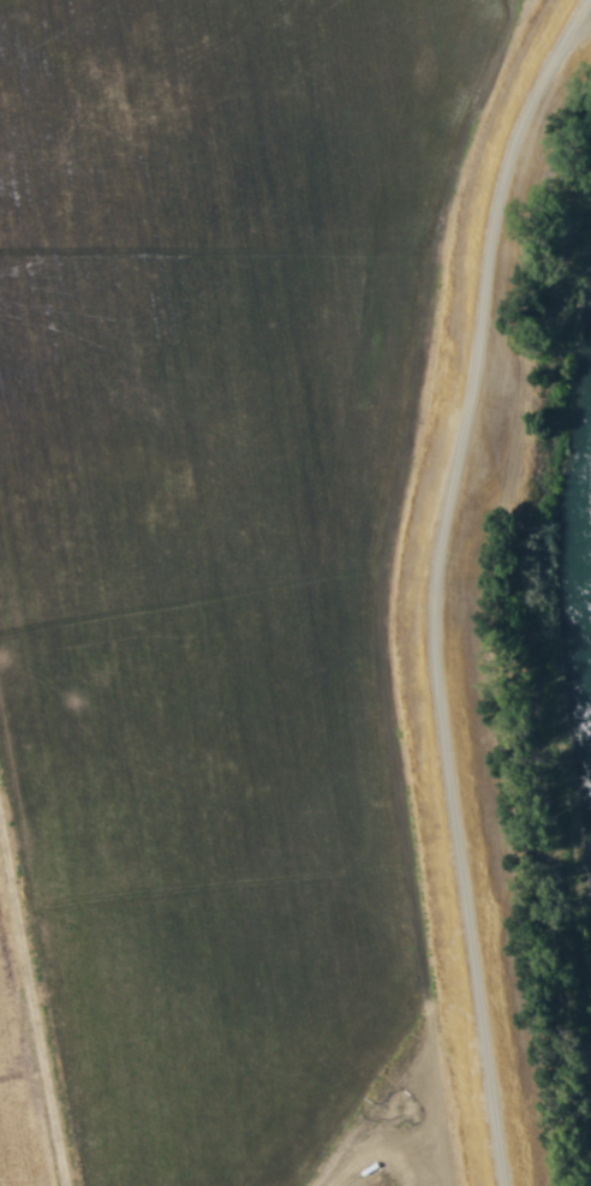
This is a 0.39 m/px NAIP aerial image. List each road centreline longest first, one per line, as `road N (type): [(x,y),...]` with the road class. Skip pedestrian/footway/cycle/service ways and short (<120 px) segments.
road 1 (residential): [(580,0),(500,167),(431,567),(430,681),(496,1185)]

